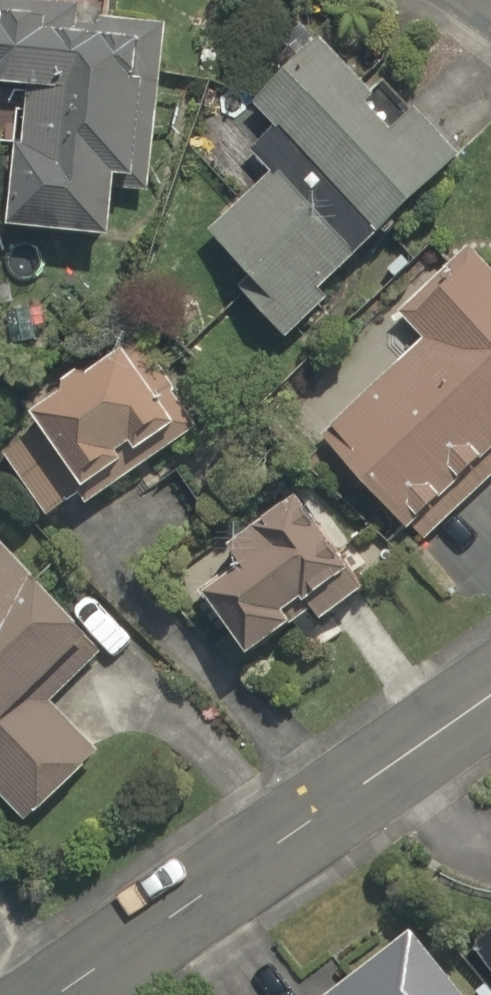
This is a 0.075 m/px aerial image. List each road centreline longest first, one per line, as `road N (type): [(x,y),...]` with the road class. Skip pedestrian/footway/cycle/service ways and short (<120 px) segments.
road 1 (residential): [(61,994),(490,700)]

